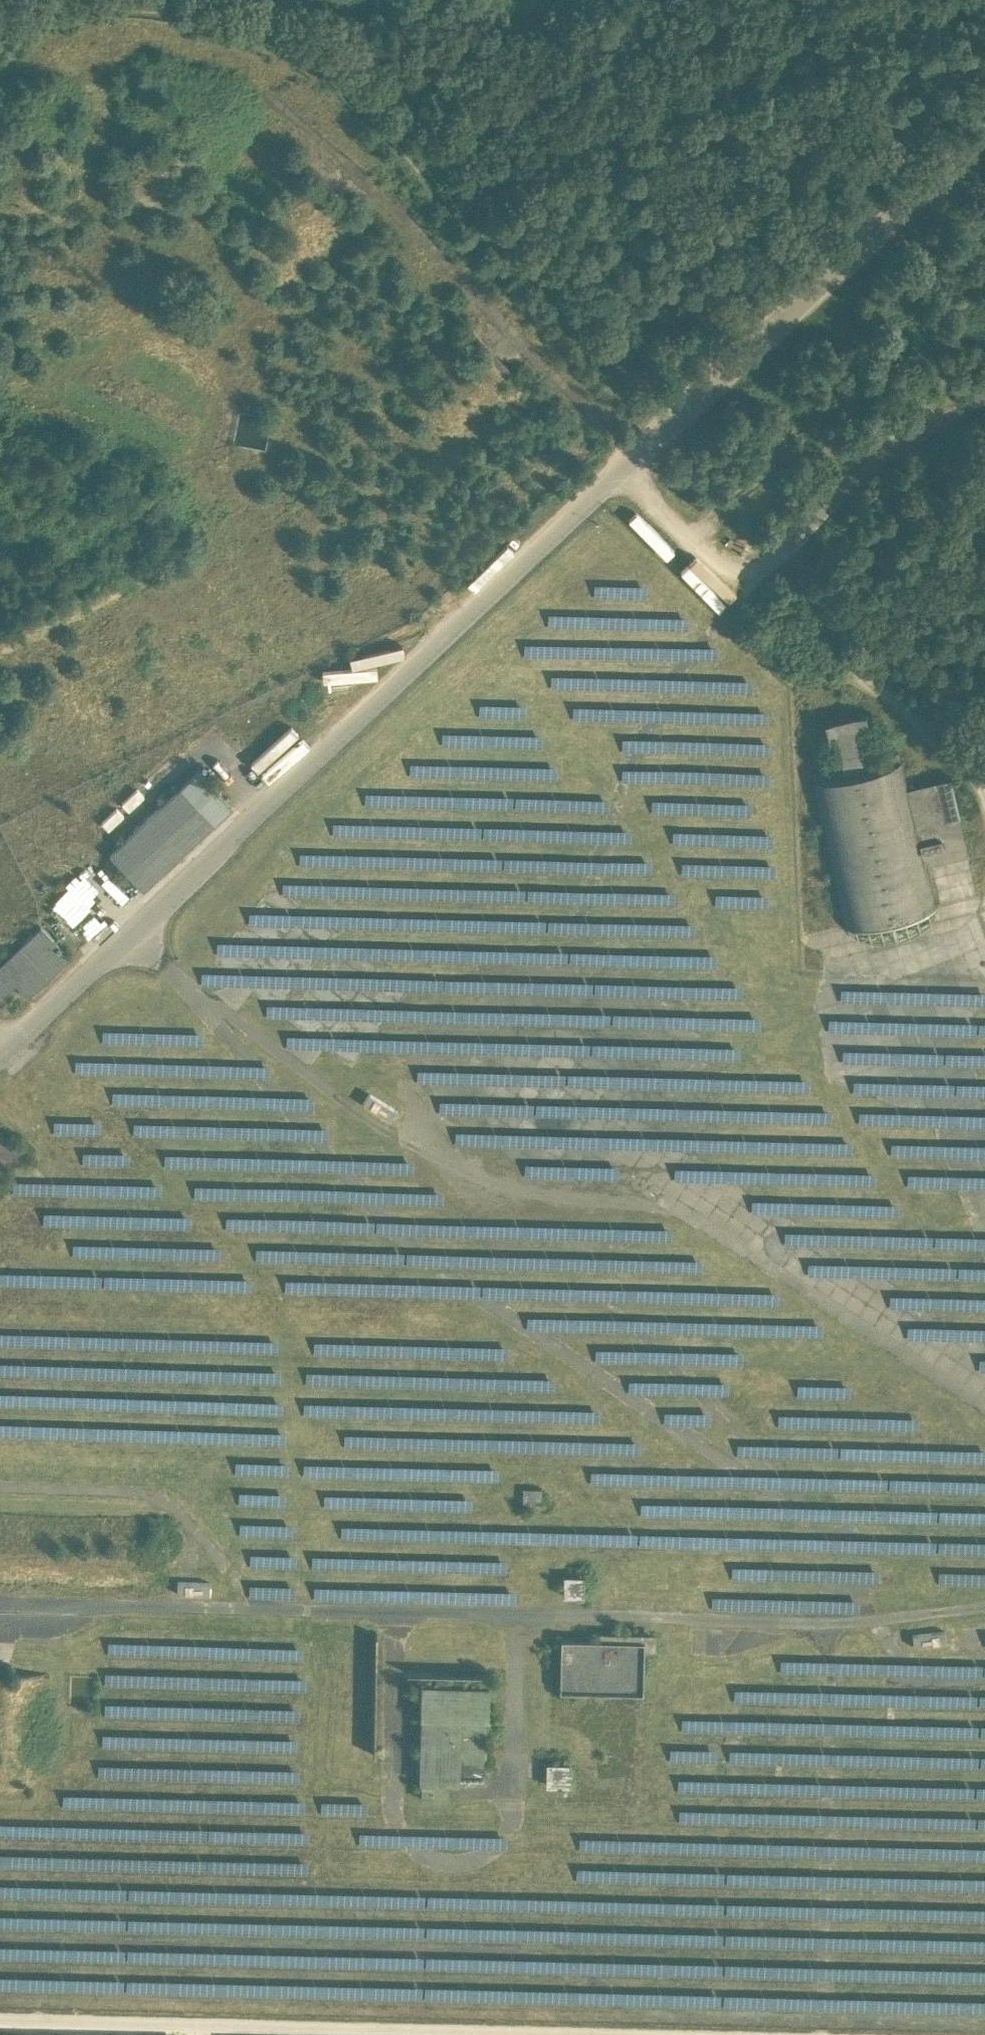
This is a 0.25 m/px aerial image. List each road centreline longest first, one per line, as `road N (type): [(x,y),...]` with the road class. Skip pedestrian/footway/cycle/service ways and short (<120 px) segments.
road 1 (unclassified): [(0,1056),(984,126)]
road 2 (track): [(264,94),(211,58),(139,42),(0,69)]

